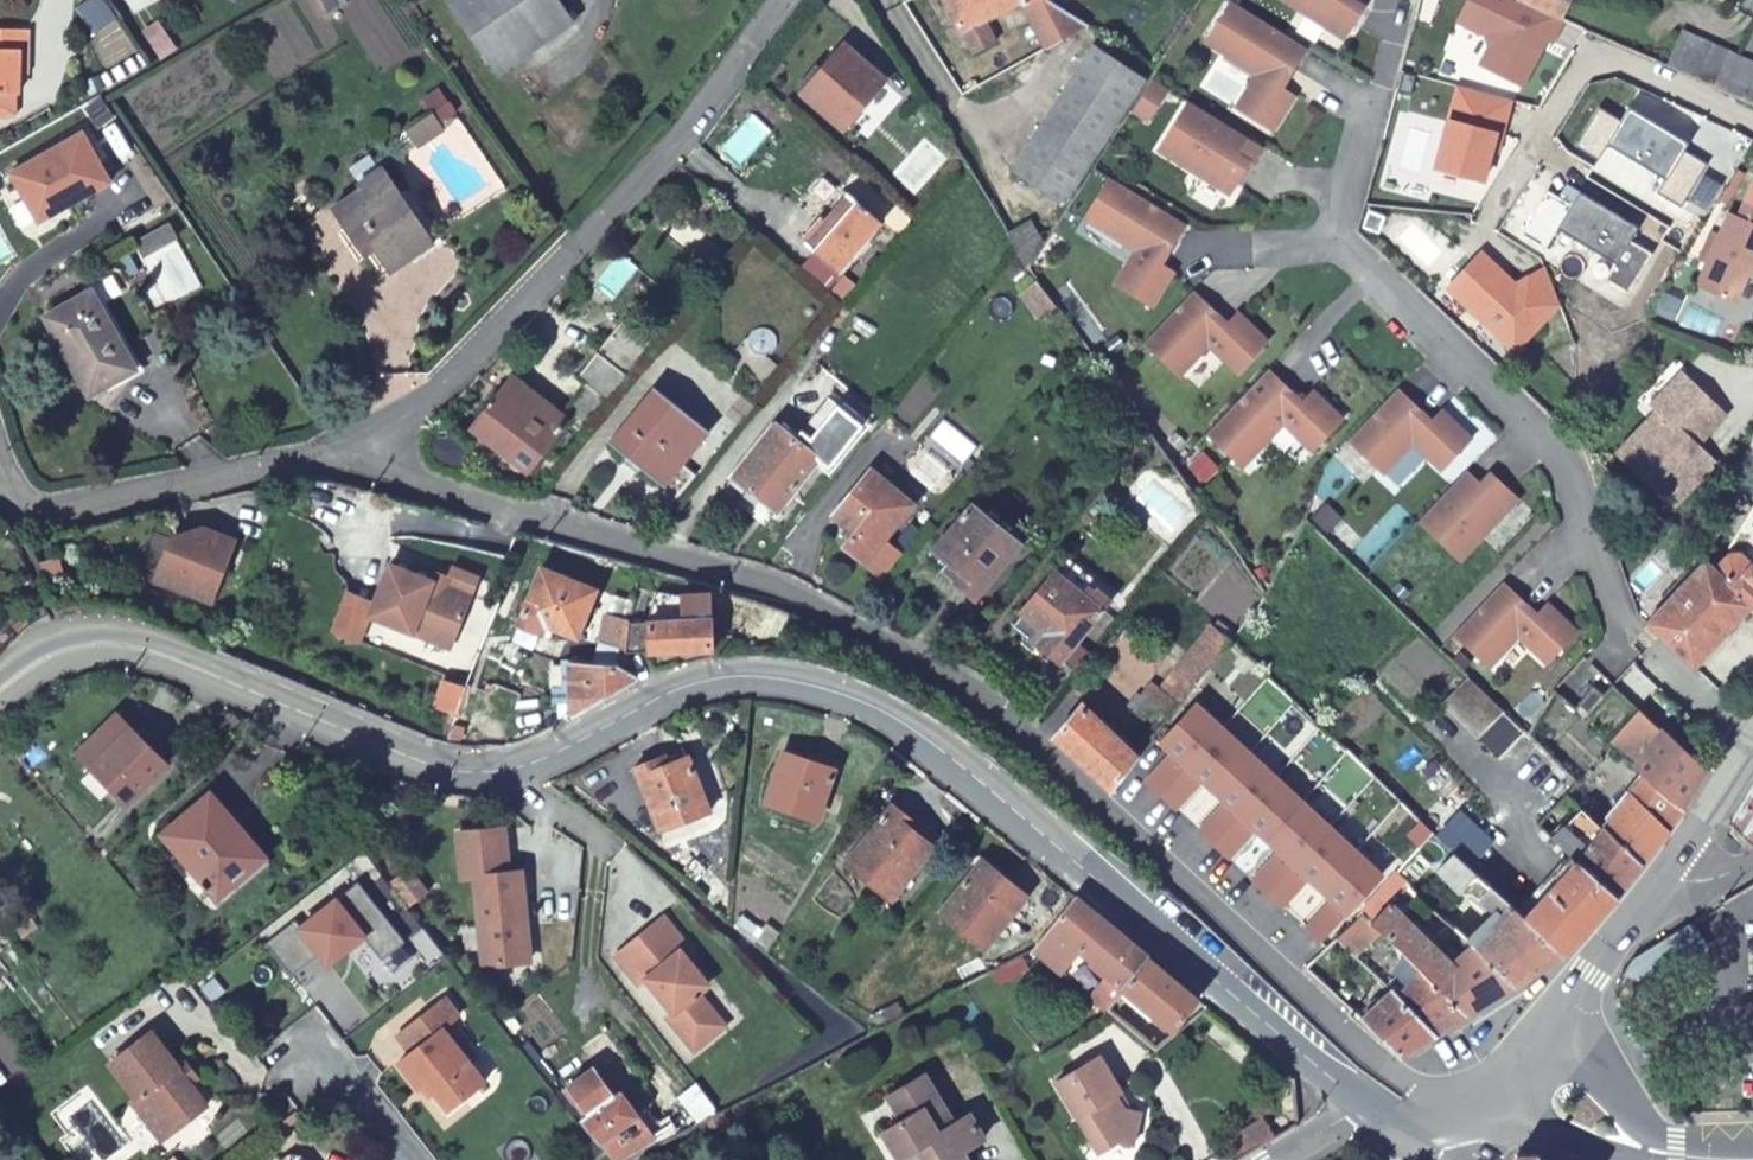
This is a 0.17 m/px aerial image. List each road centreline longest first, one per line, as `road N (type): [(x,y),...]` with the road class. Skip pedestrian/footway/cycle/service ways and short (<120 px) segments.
road 1 (secondary): [(1359,1104),(941,750),(840,693),(755,677),(709,679),(562,750),(490,771),(409,757),(142,648),(101,641),(64,649),(0,690)]
road 2 (unclassified): [(380,451),(393,469),(429,488),(756,582),(960,683),(1446,1119)]
road 3 (unclassified): [(776,0),(672,139),(464,373),(386,435),(380,451)]
road 4 (unclassified): [(0,456),(14,492),(36,514),(380,451)]
road 5 (secondary): [(1752,1154),(1679,1154),(1627,1140),(1509,1062)]
road 6 (tertiary): [(1658,896),(1509,1062)]
road 7 (tertiary): [(1752,741),(1658,896)]

